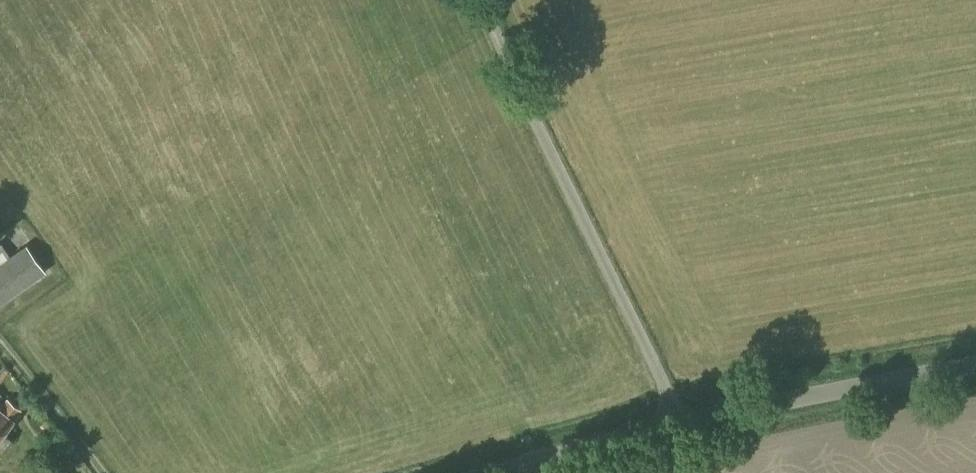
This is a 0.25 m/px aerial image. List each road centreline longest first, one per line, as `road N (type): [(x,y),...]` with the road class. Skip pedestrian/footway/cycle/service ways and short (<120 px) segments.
road 1 (unclassified): [(680,425),(485,0)]
road 2 (unclassified): [(680,425),(975,368)]
road 3 (unclassified): [(507,472),(680,425)]

